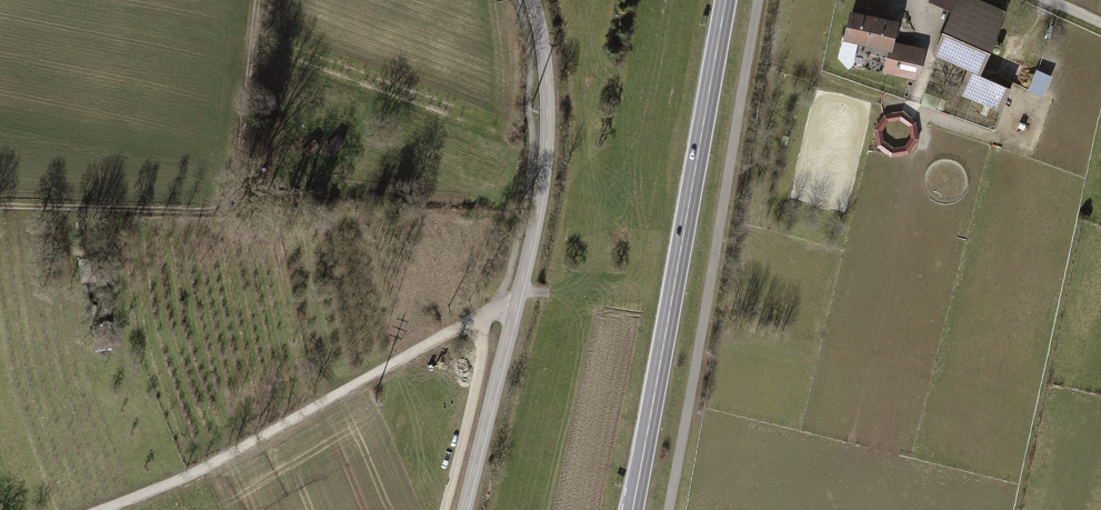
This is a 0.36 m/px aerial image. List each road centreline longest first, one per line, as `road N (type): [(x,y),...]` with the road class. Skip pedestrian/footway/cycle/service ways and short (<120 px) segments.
road 1 (primary): [(629,509),(728,0)]
road 2 (residential): [(517,291),(248,446),(102,509)]
road 3 (track): [(0,207),(183,210),(225,203),(257,0)]
road 4 (tertiary): [(517,291),(545,143),(543,49),(532,0)]
road 5 (tertiary): [(466,509),(517,291)]
road 6 (track): [(438,509),(495,305)]

